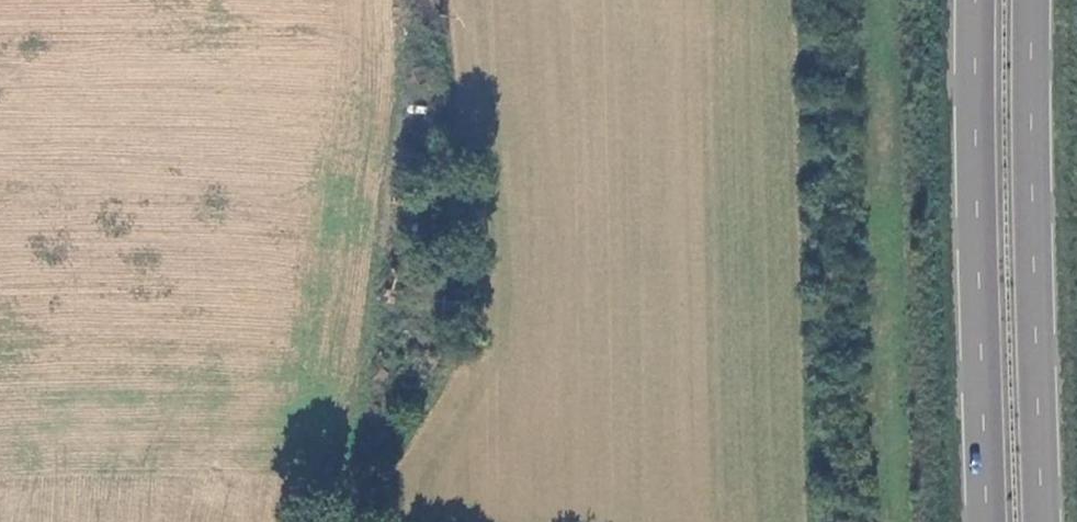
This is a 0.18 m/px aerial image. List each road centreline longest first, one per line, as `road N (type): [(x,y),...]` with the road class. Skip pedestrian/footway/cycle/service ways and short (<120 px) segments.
road 1 (trunk): [(975,0),(988,521)]
road 2 (trunk): [(1043,521),(1030,0)]

